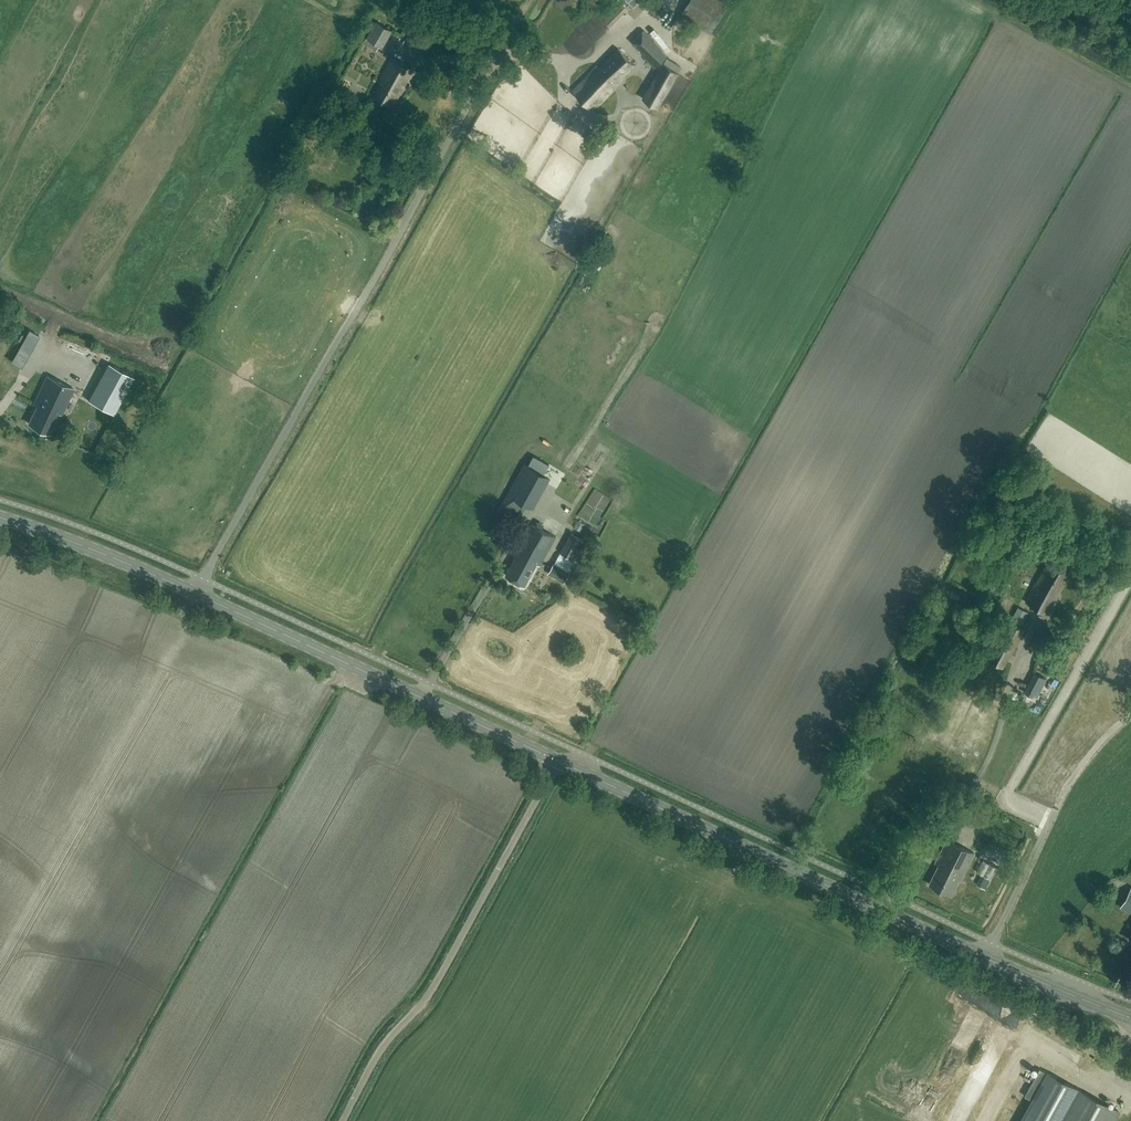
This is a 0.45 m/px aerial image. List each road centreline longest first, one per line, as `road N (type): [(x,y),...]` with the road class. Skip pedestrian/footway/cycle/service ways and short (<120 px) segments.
road 1 (secondary): [(1130,1018),(558,761)]
road 2 (secondary): [(558,761),(308,644),(0,518)]
road 3 (unclassified): [(344,1120),(378,1054),(429,996),(558,761)]

